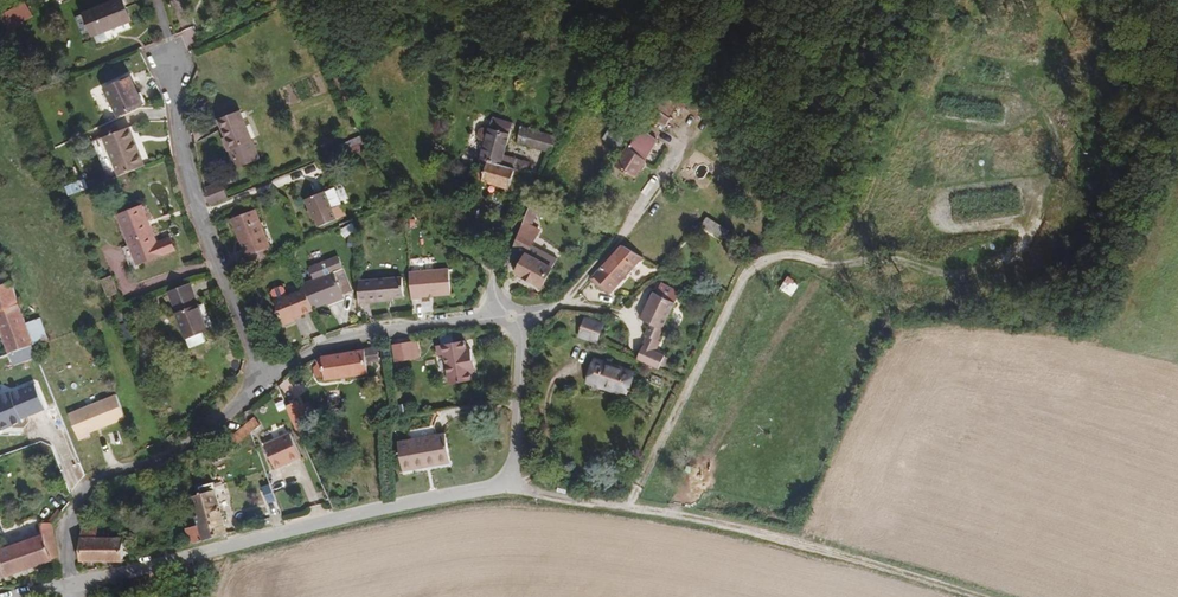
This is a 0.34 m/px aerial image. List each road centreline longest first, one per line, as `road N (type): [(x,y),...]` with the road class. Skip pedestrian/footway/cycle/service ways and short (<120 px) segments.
road 1 (track): [(629,508),(746,275),(789,254),(827,264),(885,258),(959,275),(1009,255),(1023,243),(1056,156),(1057,136),(1040,110)]
road 2 (track): [(506,484),(776,536),(976,596)]
road 3 (unclassified): [(72,584),(379,507),(506,484)]
road 4 (residential): [(266,377),(190,196),(169,64)]
road 5 (residential): [(72,584),(76,510),(90,486),(175,451),(266,377)]
road 6 (residential): [(266,377),(372,331),(512,316)]
road 7 (residential): [(581,108),(519,209),(501,255),(497,296),(512,316)]
road 8 (track): [(1044,185),(952,192),(938,206),(946,228),(1031,224)]
road 9 (residential): [(512,316),(522,365),(506,484)]
road 10 (residential): [(617,240),(569,301),(512,316)]

